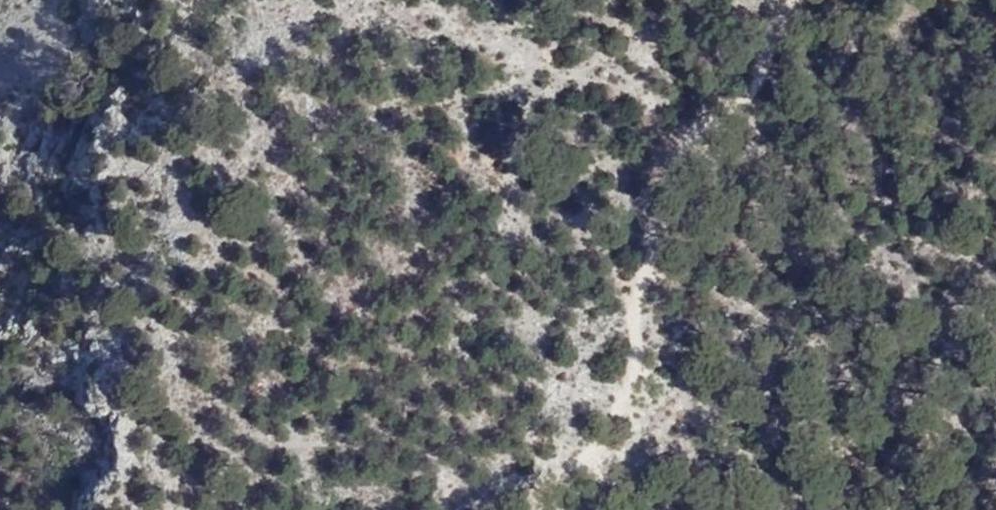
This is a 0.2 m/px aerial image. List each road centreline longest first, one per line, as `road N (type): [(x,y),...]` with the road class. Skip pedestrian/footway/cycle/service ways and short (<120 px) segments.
road 1 (track): [(789,0),(766,72),(663,197),(643,284),(640,377),(609,422),(516,509)]

